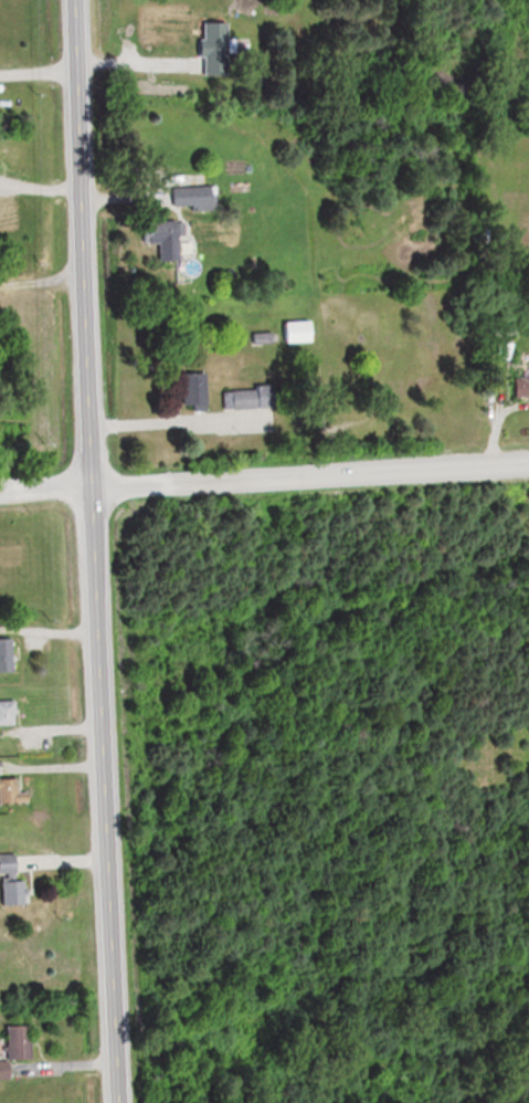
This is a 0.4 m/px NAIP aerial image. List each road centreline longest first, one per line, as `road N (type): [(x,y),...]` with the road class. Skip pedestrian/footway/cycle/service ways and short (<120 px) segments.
road 1 (tertiary): [(99,1102),(70,0)]
road 2 (residential): [(0,499),(528,471)]

